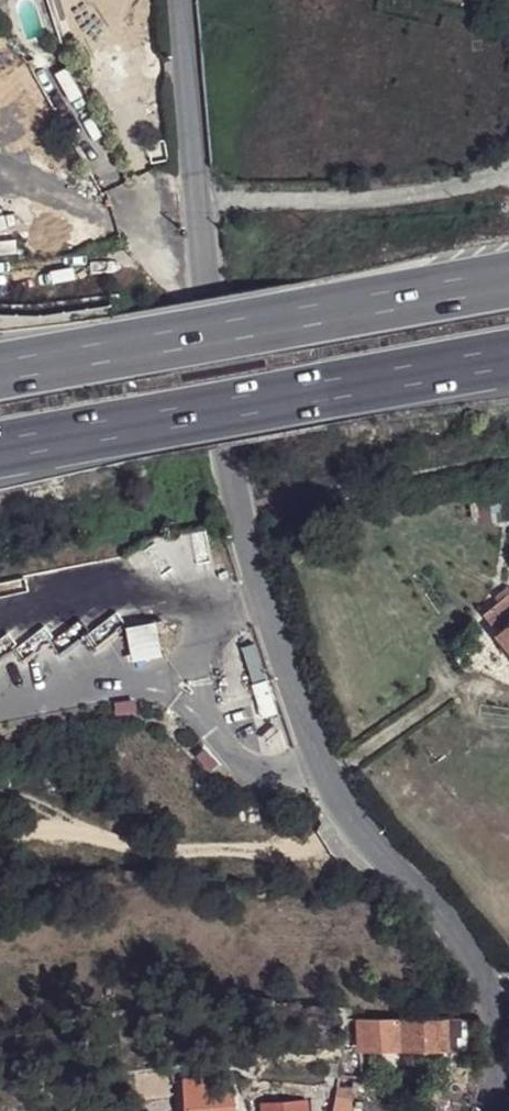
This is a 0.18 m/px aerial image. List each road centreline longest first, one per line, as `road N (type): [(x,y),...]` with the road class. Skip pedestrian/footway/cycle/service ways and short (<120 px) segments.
road 1 (tertiary): [(199,204),(241,533),(332,782)]
road 2 (motorway): [(0,452),(508,361)]
road 3 (motorway): [(508,287),(0,377)]
road 4 (residential): [(199,204),(388,200),(508,179)]
road 5 (tertiary): [(332,782),(367,839),(457,932),(492,991)]
road 6 (tertiary): [(179,0),(199,204)]
road 7 (residential): [(456,686),(332,782)]
road 8 (tertiary): [(492,991),(497,1073),(486,1110)]

